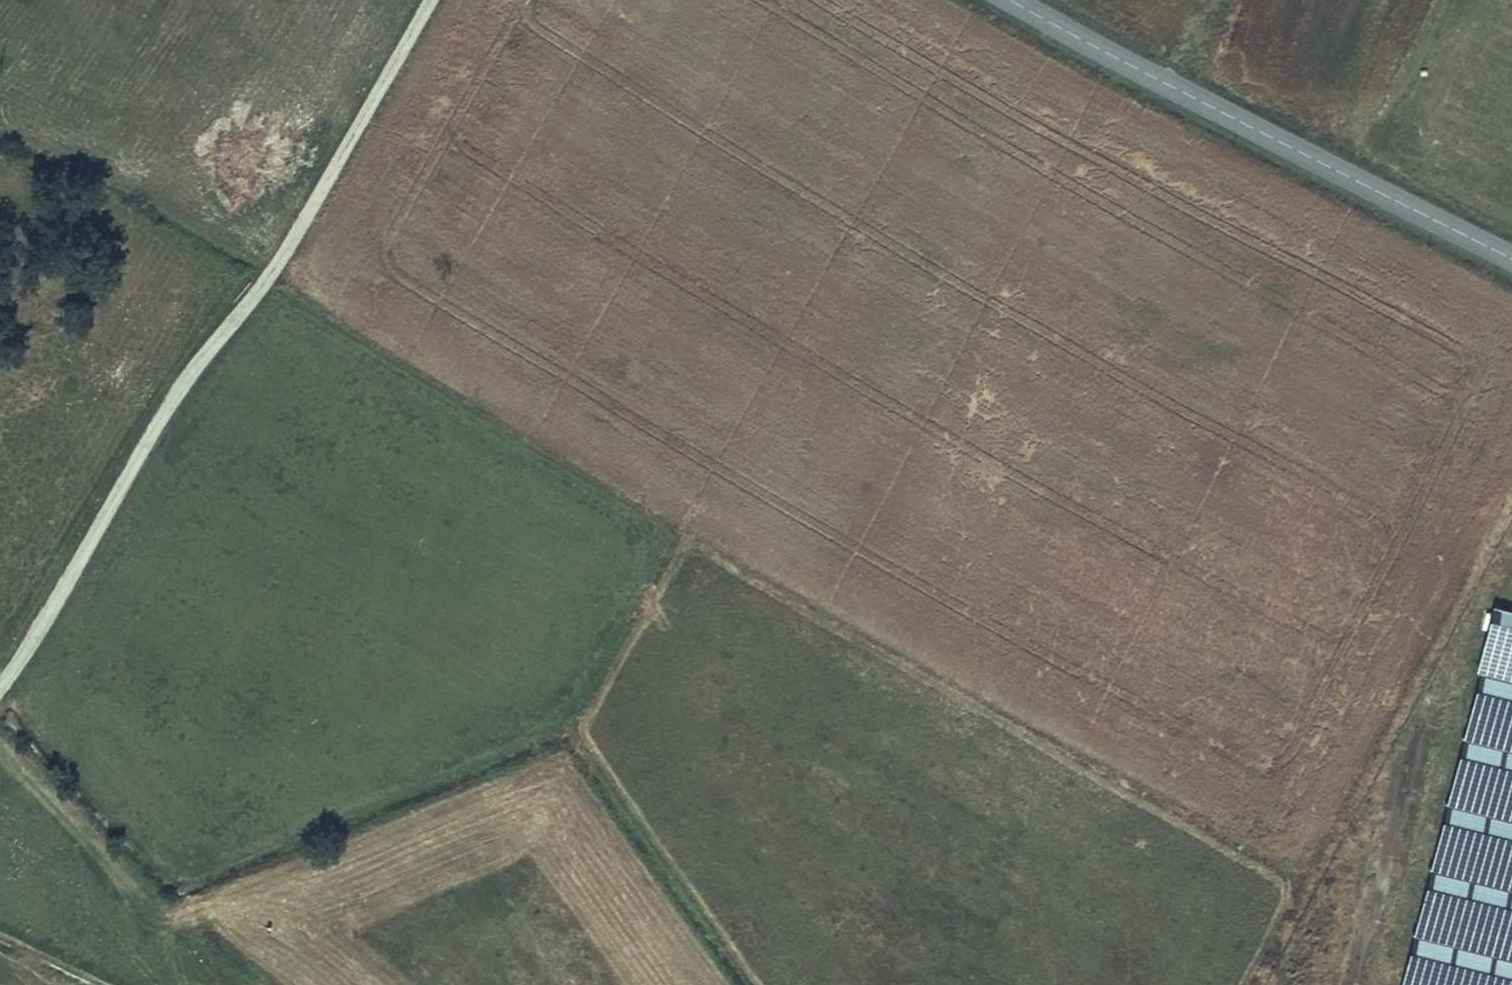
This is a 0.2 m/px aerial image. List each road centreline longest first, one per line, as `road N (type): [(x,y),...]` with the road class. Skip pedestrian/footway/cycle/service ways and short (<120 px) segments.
road 1 (track): [(433,0),(267,282),(184,384),(0,688)]
road 2 (tertiary): [(1006,0),(1511,261)]

